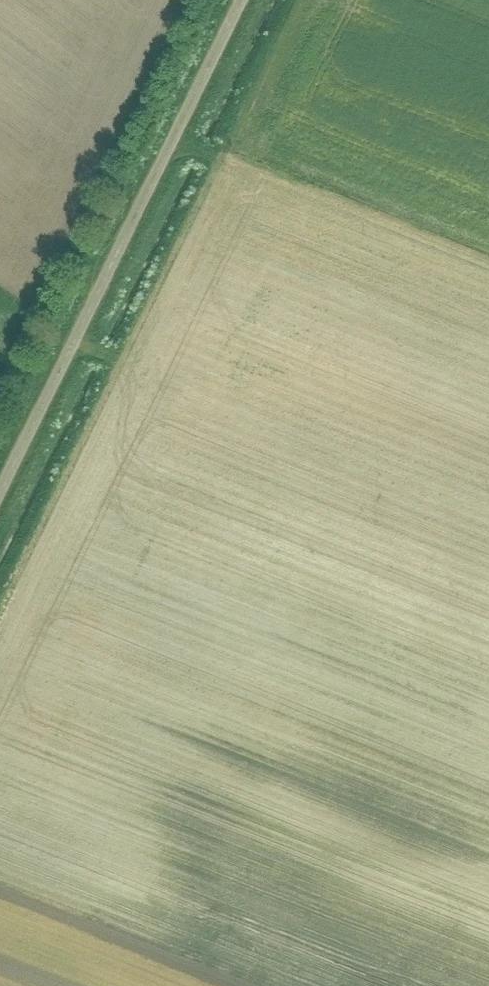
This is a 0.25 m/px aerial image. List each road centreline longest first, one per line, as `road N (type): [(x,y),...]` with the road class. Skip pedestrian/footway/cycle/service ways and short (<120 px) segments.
road 1 (unclassified): [(0,504),(246,0)]

